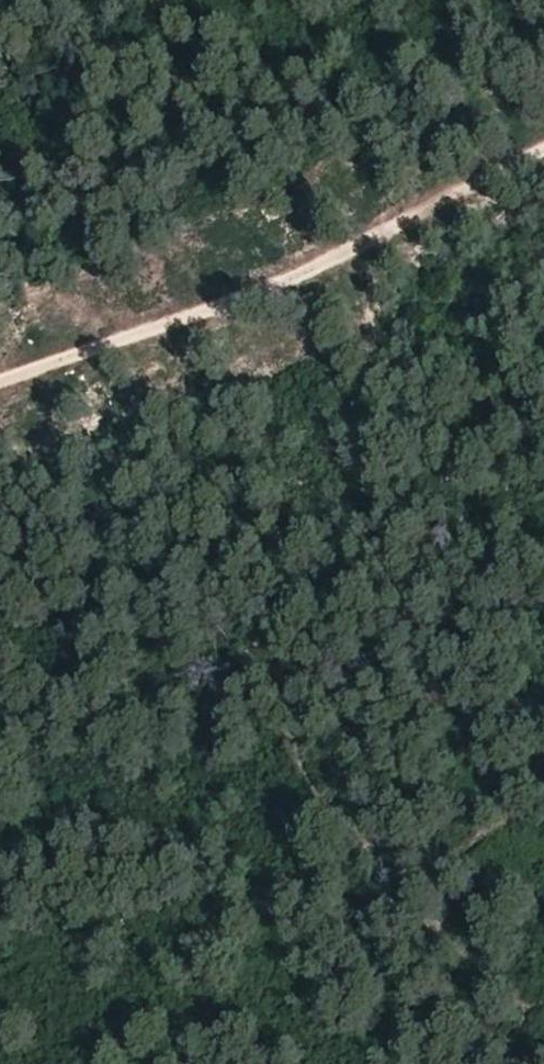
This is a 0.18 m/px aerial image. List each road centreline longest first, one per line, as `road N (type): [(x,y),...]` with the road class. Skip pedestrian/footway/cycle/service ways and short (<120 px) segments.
road 1 (track): [(543,148),(351,250),(0,379)]

